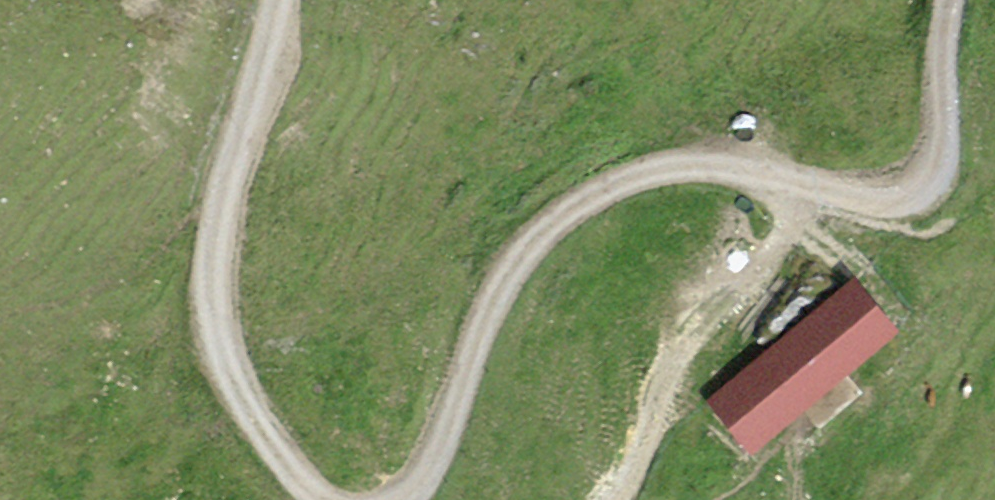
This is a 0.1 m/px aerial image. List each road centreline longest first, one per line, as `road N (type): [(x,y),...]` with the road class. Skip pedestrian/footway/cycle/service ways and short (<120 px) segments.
road 1 (track): [(947,0),(934,171),(912,191),(824,193),(622,499)]
road 2 (track): [(824,193),(721,167),(661,166),(601,187),(538,225),(485,295),(437,443),(420,483),(400,499)]
road 3 (track): [(326,499),(243,404),(210,342),(201,294),(278,0)]

